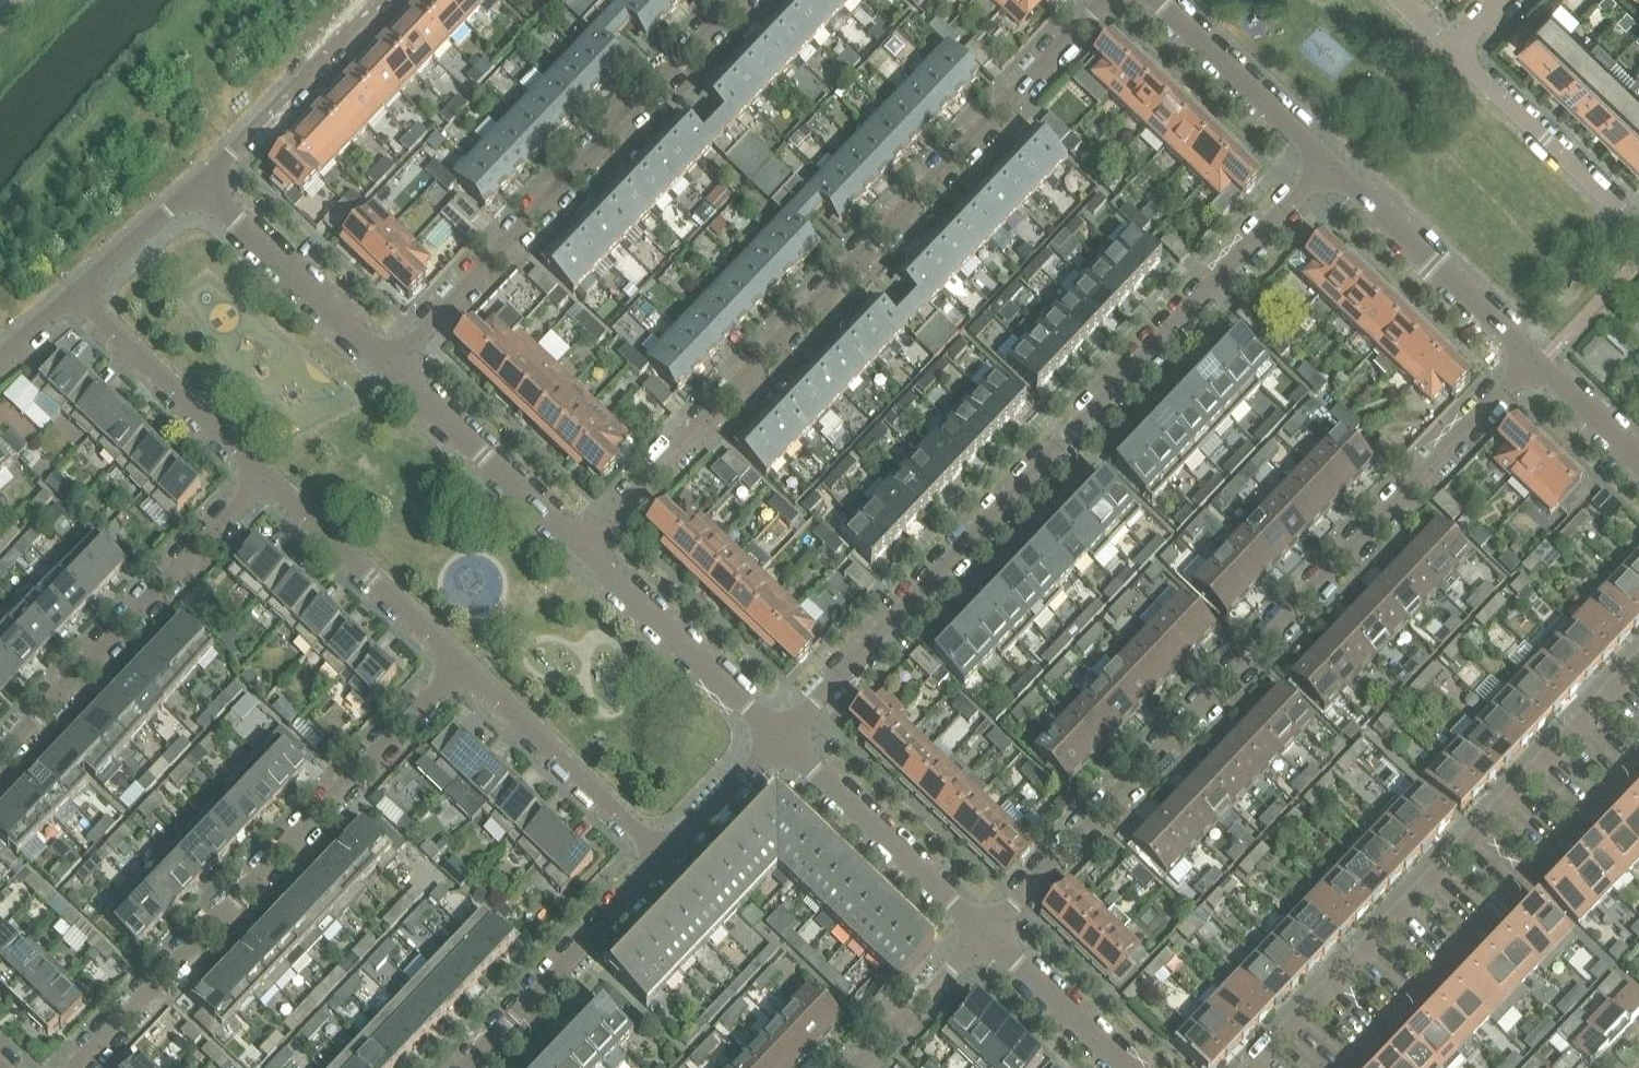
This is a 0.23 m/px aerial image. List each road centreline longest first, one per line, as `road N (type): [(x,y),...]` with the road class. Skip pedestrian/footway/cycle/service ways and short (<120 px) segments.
road 1 (residential): [(782,740),(1331,169)]
road 2 (residential): [(989,933),(1534,361)]
road 3 (residential): [(1111,0),(585,551)]
road 4 (residential): [(1638,658),(1252,1067)]
road 5 (residential): [(457,665),(77,1067)]
road 6 (residential): [(393,368),(738,0)]
road 7 (residential): [(1346,1067),(1638,763)]
road 8 (residential): [(0,755),(262,481)]
road 9 (residential): [(665,861),(457,665)]
road 10 (residential): [(467,1067),(665,861)]
road 11 (residential): [(989,933),(782,740)]
road 12 (residential): [(1534,361),(1331,169)]
road 13 (residential): [(782,740),(585,551)]
road 14 (residential): [(457,665),(262,481)]
road 15 (residential): [(585,551),(393,368)]
road 16 (residential): [(262,481),(75,294)]
road 17 (residential): [(393,368),(201,190)]
road 18 (residential): [(380,0),(201,190)]
road 19 (residential): [(1638,227),(1455,52)]
road 20 (residential): [(1331,169),(1152,0)]
road 21 (residential): [(1131,1067),(989,933)]
road 22 (residential): [(861,1067),(989,933)]
road 23 (residential): [(665,861),(782,740)]
road 24 (residential): [(201,190),(75,294)]
road 25 (residential): [(1638,460),(1534,361)]

